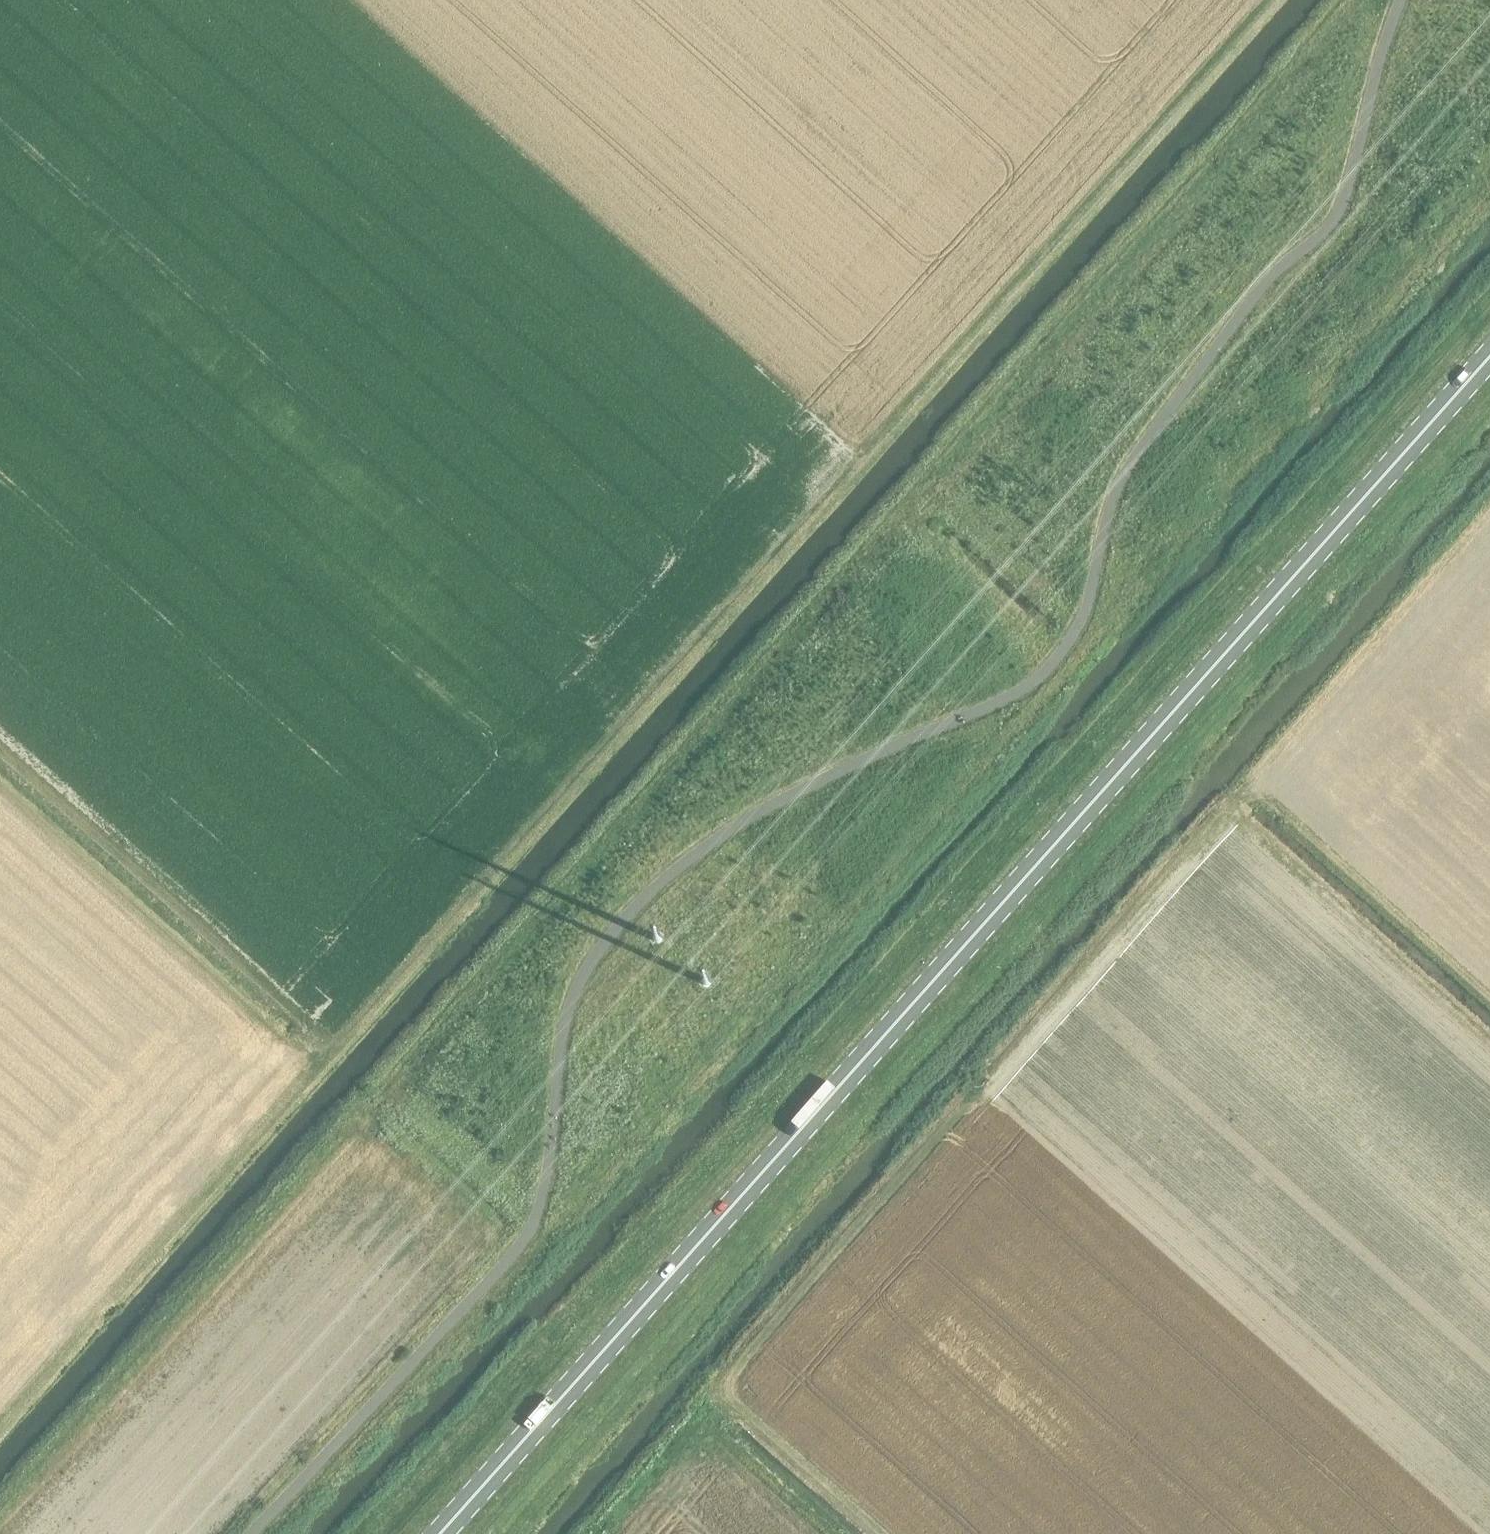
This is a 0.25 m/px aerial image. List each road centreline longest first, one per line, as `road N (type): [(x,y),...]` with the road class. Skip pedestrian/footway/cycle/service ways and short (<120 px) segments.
road 1 (primary): [(443,1533),(1489,360)]

